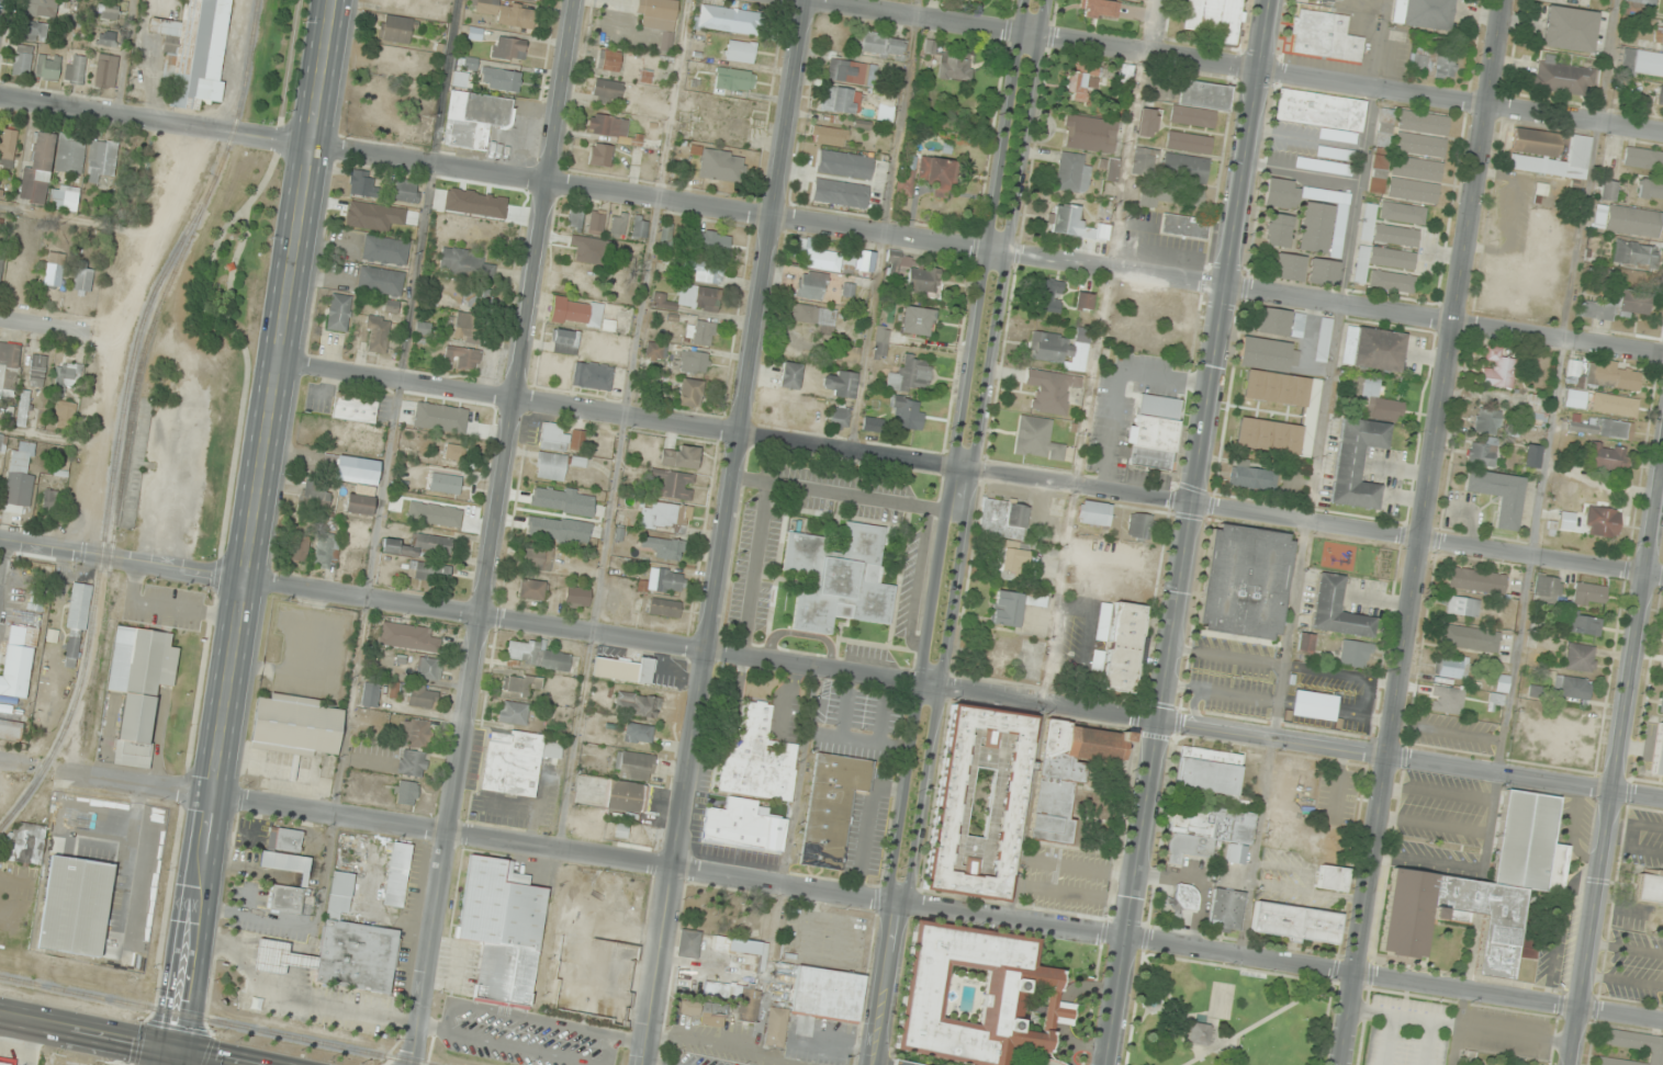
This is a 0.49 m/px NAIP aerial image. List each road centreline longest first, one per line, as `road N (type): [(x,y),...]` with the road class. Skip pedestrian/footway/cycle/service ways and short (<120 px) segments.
road 1 (residential): [(1662,796),(0,541)]
road 2 (residential): [(1662,352),(0,97)]
road 3 (residential): [(1662,1023),(63,774)]
road 4 (residential): [(408,1064),(579,0)]
road 5 (tertiary): [(640,1064),(807,0)]
road 6 (residential): [(1342,1064),(1505,0)]
road 7 (secondary): [(178,1055),(333,0)]
road 8 (residential): [(1662,134),(792,0)]
road 9 (residential): [(965,468),(277,361)]
road 10 (residential): [(870,1064),(965,468)]
road 11 (tertiary): [(1574,1064),(1662,472)]
road 12 (tertiary): [(1104,1064),(1189,505)]
road 13 (tertiary): [(1189,505),(1267,0)]
road 14 (residential): [(1662,578),(1189,505)]
road 15 (residential): [(965,468),(1037,0)]
road 16 (residential): [(1189,505),(965,468)]
road 17 (primary): [(178,1055),(0,1017)]

